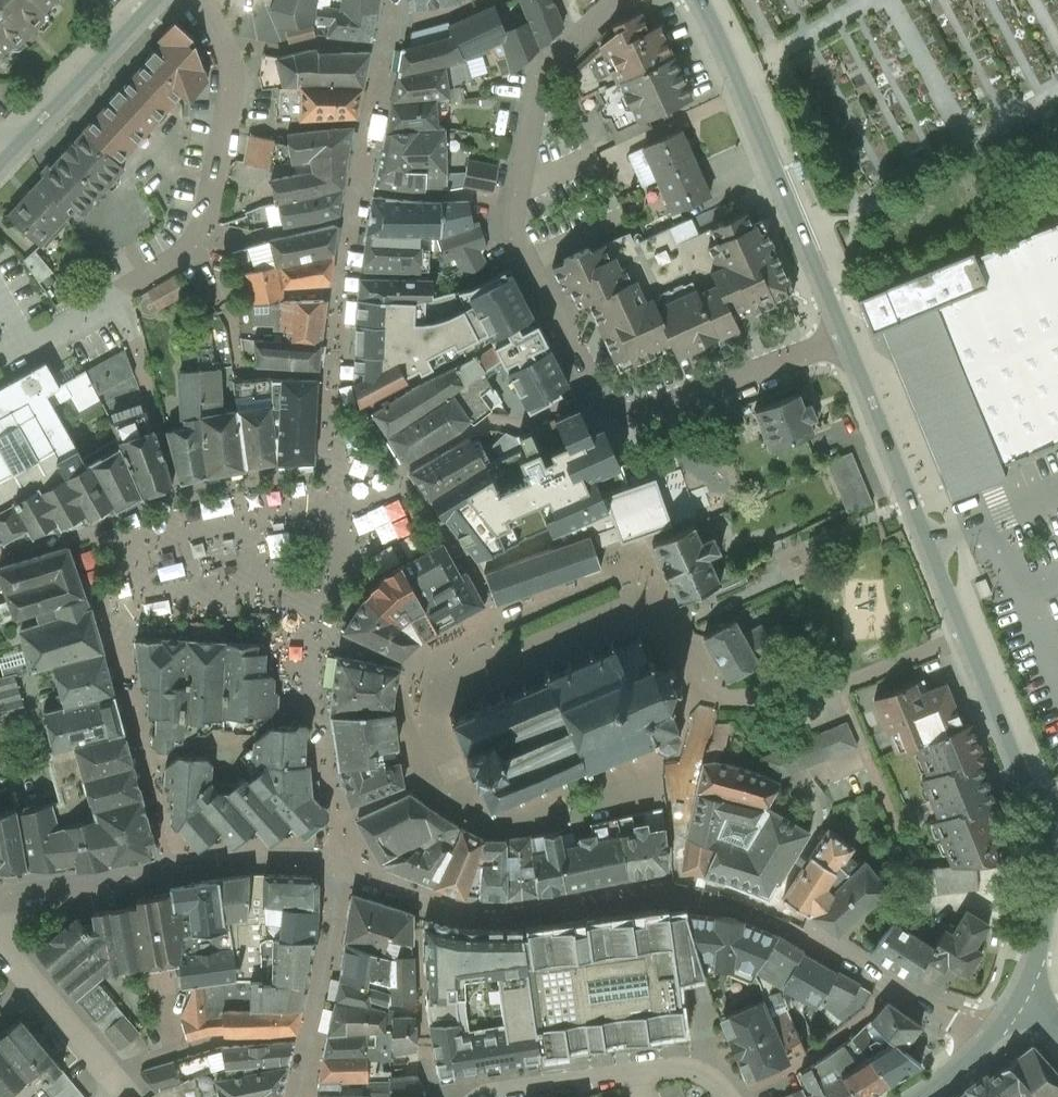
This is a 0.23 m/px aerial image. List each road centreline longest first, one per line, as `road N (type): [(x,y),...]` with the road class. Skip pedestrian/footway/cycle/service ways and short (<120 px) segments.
road 1 (residential): [(0,904),(255,853),(312,851),(477,910),(540,913),(674,892),(771,910),(987,1044)]
road 2 (residential): [(845,336),(646,414),(623,416),(603,403),(513,221),(544,74),(618,0)]
road 3 (tertiary): [(1037,814),(845,336)]
road 4 (tertiary): [(845,336),(700,0)]
road 5 (residential): [(184,0),(220,39),(229,65),(203,218),(172,261),(119,296)]
road 6 (residential): [(471,1096),(702,1062),(735,1096)]
road 7 (tertiary): [(153,0),(0,159)]
road 8 (residential): [(0,947),(119,1085),(106,1096)]
road 9 (tertiary): [(1017,1000),(1043,937),(1049,895),(1037,814)]
road 10 (residential): [(119,296),(0,359)]

